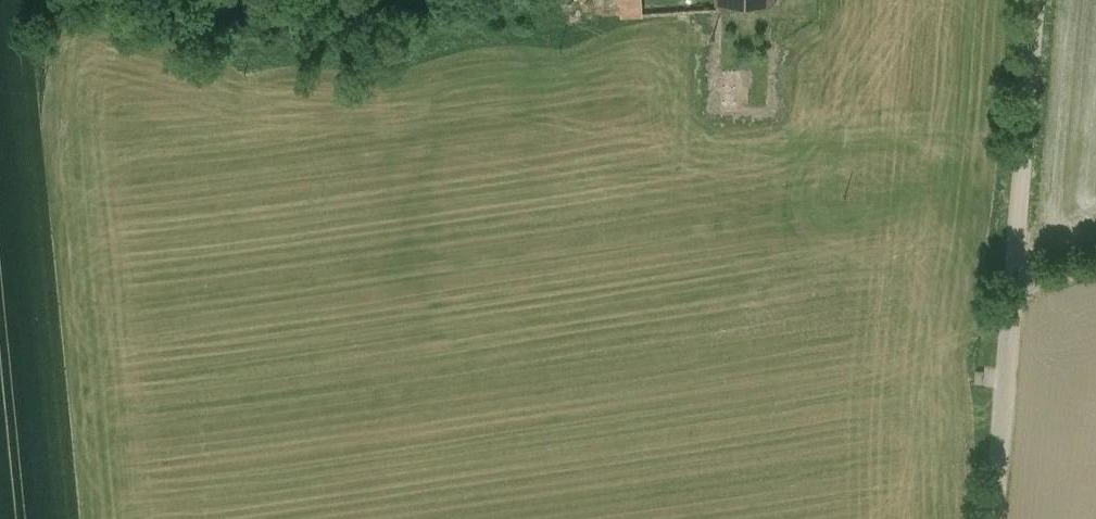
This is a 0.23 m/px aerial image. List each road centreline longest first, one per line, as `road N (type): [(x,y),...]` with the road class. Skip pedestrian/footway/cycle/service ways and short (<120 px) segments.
road 1 (unclassified): [(994,518),(1037,0)]

